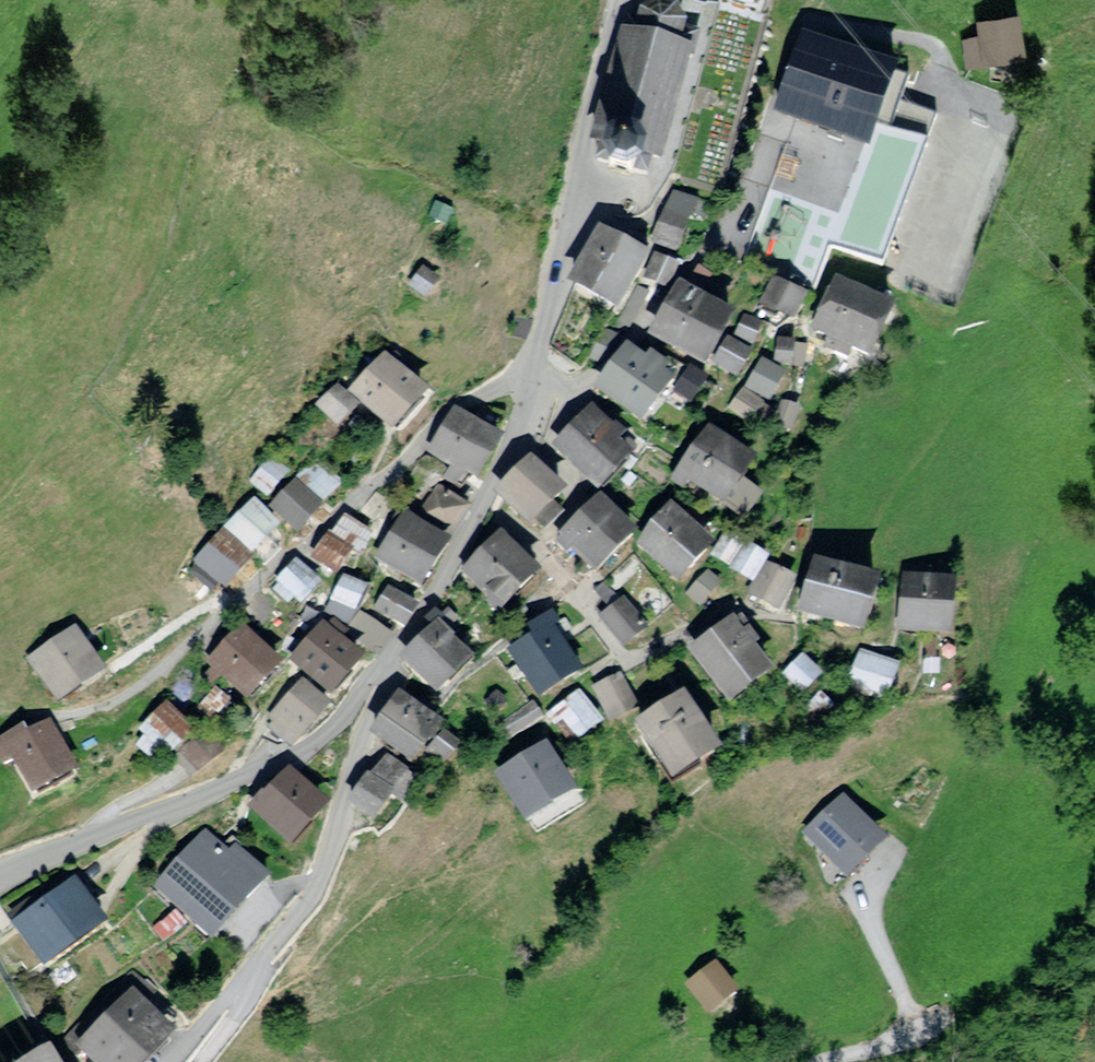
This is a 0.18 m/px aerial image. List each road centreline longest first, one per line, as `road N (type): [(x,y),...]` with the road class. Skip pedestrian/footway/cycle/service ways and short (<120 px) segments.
road 1 (residential): [(0,877),(303,753),(378,685)]
road 2 (residential): [(541,374),(572,192),(627,0)]
road 3 (residential): [(378,685),(515,465),(541,374)]
road 4 (residential): [(378,685),(335,843),(313,898),(268,960)]
road 5 (residential): [(820,1061),(881,1046),(907,1018),(905,992),(866,903),(883,874)]
road 6 (residential): [(541,374),(580,398),(647,301)]
road 7 (residential): [(268,960),(172,1061)]
road 8 (residential): [(268,960),(259,997),(207,1061)]

